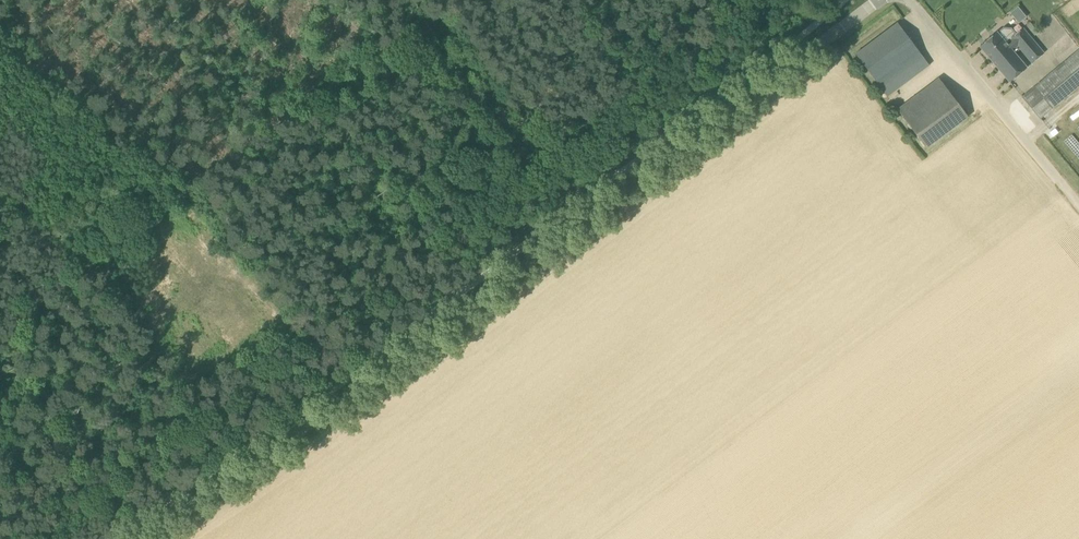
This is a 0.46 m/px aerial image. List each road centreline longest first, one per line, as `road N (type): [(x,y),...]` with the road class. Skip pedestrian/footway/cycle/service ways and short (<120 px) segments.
road 1 (tertiary): [(143,538),(431,337),(879,0)]
road 2 (track): [(445,0),(187,191)]
road 3 (residential): [(910,0),(1078,207)]
road 4 (track): [(187,191),(0,36)]
road 5 (track): [(187,191),(58,277)]

